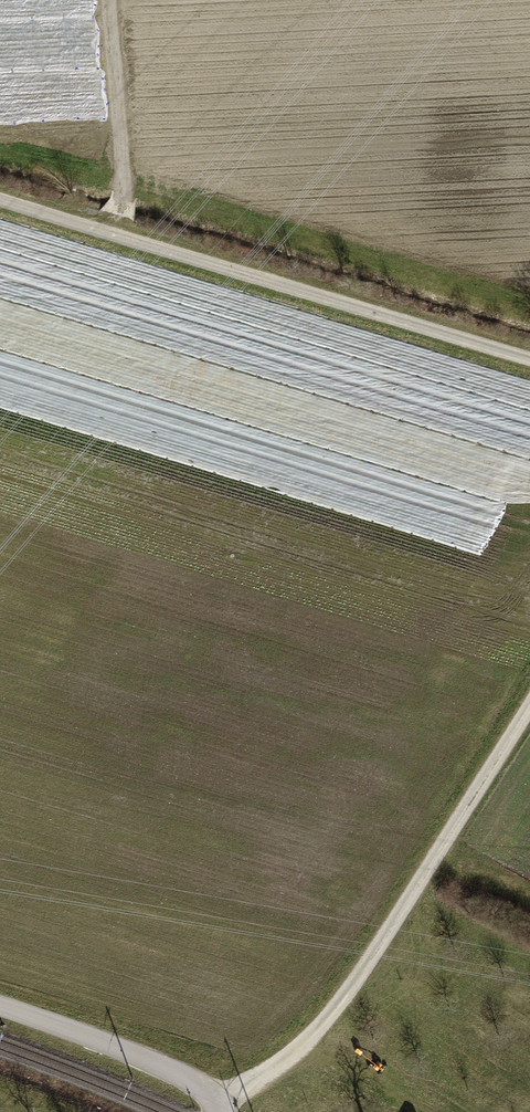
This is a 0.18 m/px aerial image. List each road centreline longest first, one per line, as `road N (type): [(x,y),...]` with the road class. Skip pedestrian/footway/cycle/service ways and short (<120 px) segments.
road 1 (track): [(0,200),(529,356)]
road 2 (track): [(529,705),(345,1001),(309,1043),(216,1104)]
road 3 (residential): [(217,1111),(166,1069),(0,1004)]
road 4 (track): [(120,238),(127,166),(115,0)]

